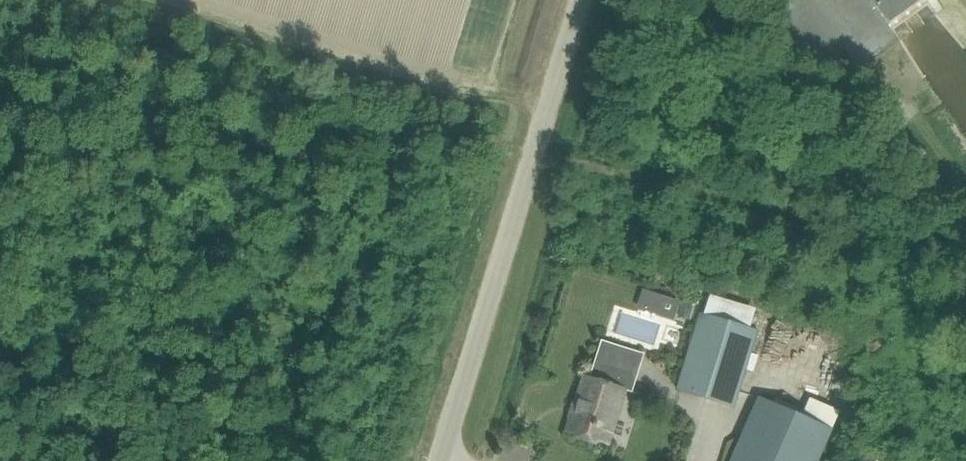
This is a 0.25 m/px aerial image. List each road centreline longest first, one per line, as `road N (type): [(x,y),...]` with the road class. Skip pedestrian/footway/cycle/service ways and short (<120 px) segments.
road 1 (unclassified): [(439,460),(580,0)]

